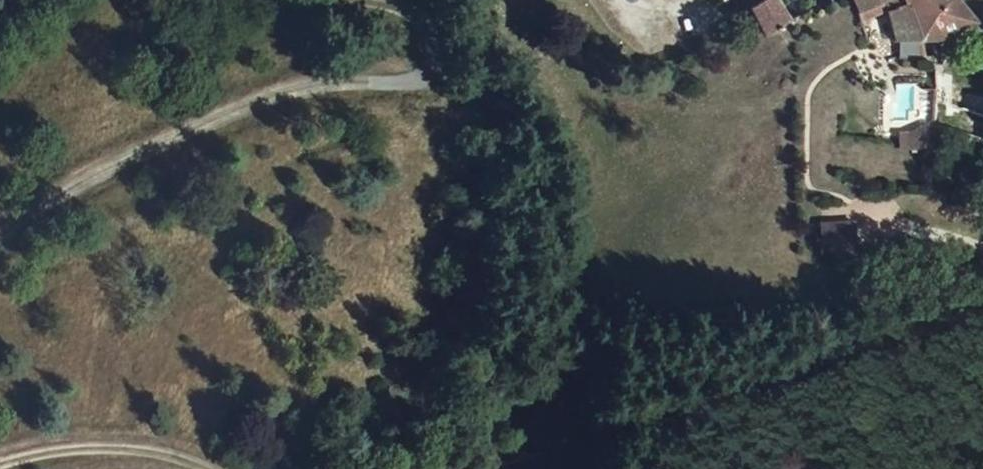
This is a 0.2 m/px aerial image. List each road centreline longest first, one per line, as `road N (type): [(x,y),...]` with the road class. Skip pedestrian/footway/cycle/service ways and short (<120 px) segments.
road 1 (track): [(254,0),(260,9),(360,3),(414,24),(427,63),(402,84),(319,88),(198,127),(0,245)]
road 2 (track): [(25,468),(97,455),(164,468)]

